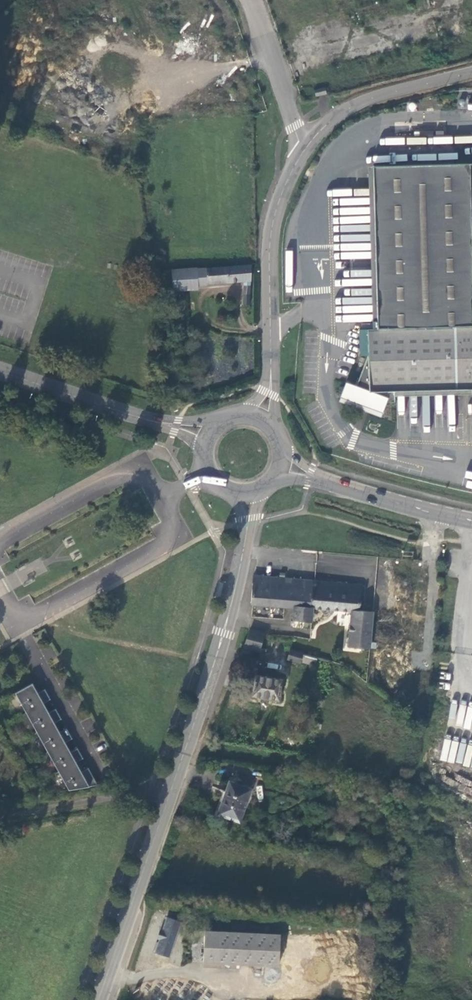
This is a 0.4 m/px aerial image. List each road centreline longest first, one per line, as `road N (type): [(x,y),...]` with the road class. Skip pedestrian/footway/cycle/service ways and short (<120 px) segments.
road 1 (unclassified): [(471,73),(372,99),(330,124),(306,151),(274,221),(272,376)]
road 2 (secondary): [(191,741),(105,999)]
road 3 (secondary): [(0,371),(145,421)]
road 4 (residential): [(435,513),(426,661)]
road 5 (secondary): [(228,619),(191,741)]
road 6 (secondary): [(252,497),(228,619)]

